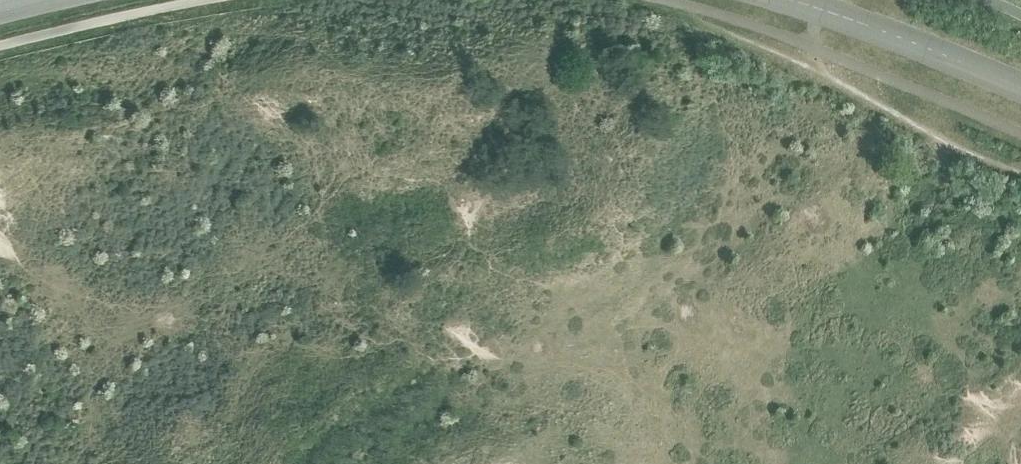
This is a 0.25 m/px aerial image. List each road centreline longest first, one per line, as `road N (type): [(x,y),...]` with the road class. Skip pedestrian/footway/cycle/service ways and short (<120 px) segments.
road 1 (tertiary): [(1020,89),(791,0)]

